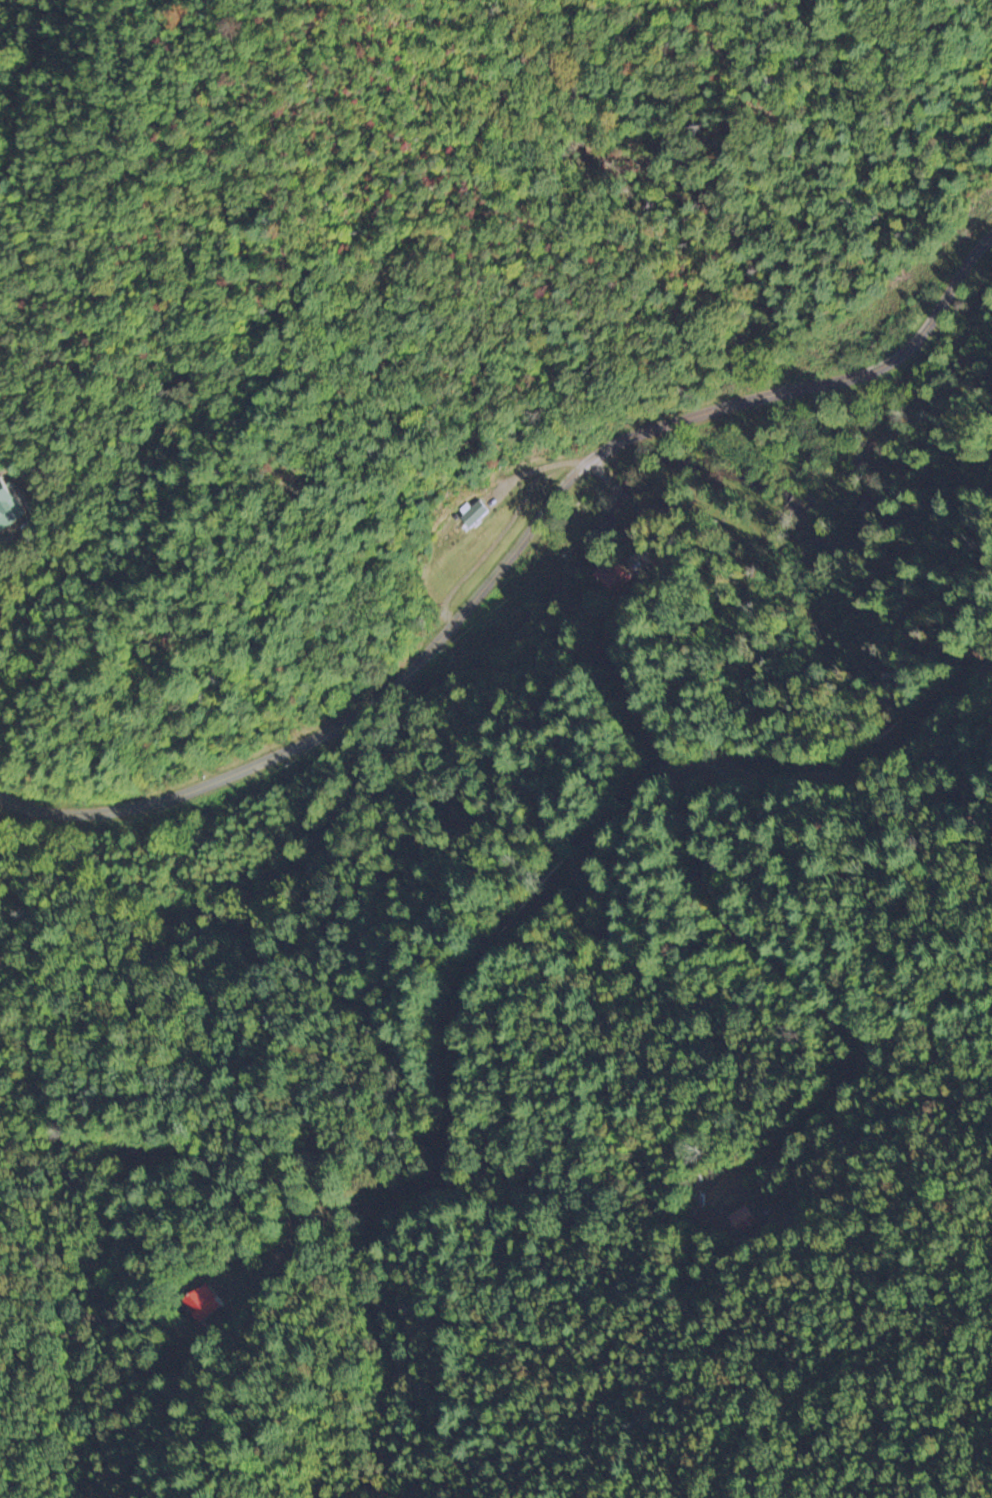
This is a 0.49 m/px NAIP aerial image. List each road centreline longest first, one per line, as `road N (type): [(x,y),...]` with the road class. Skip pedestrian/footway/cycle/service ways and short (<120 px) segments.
road 1 (tertiary): [(0,799),(52,814),(153,804),(340,725),(411,672),(584,462),(629,436),(883,367),(907,349),(991,233)]

